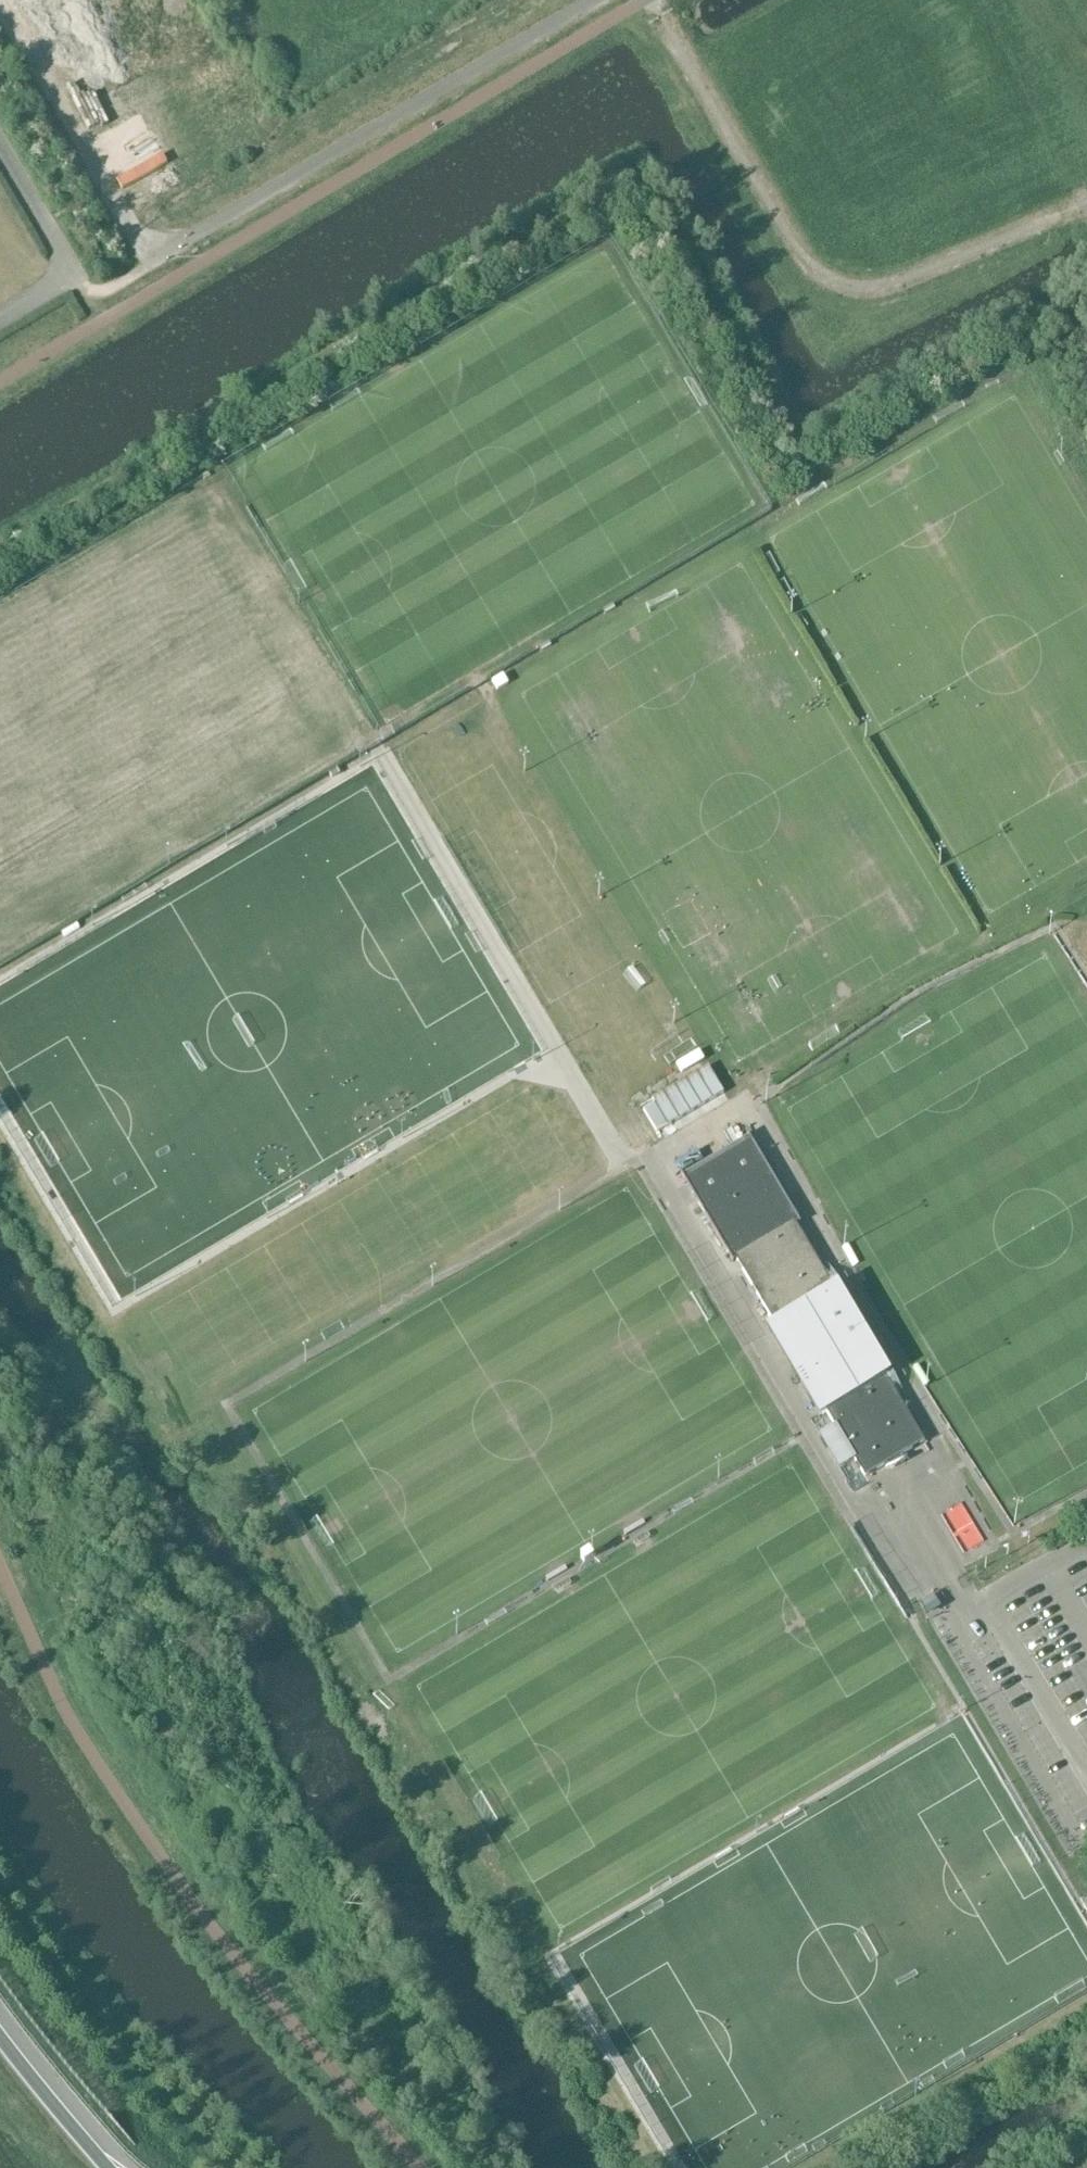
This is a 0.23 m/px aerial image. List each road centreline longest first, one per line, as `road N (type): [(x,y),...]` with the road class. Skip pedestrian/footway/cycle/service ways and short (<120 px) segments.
road 1 (residential): [(595,0),(153,265)]
road 2 (residential): [(0,7),(153,265)]
road 3 (motorway): [(107,2167),(0,2038)]

